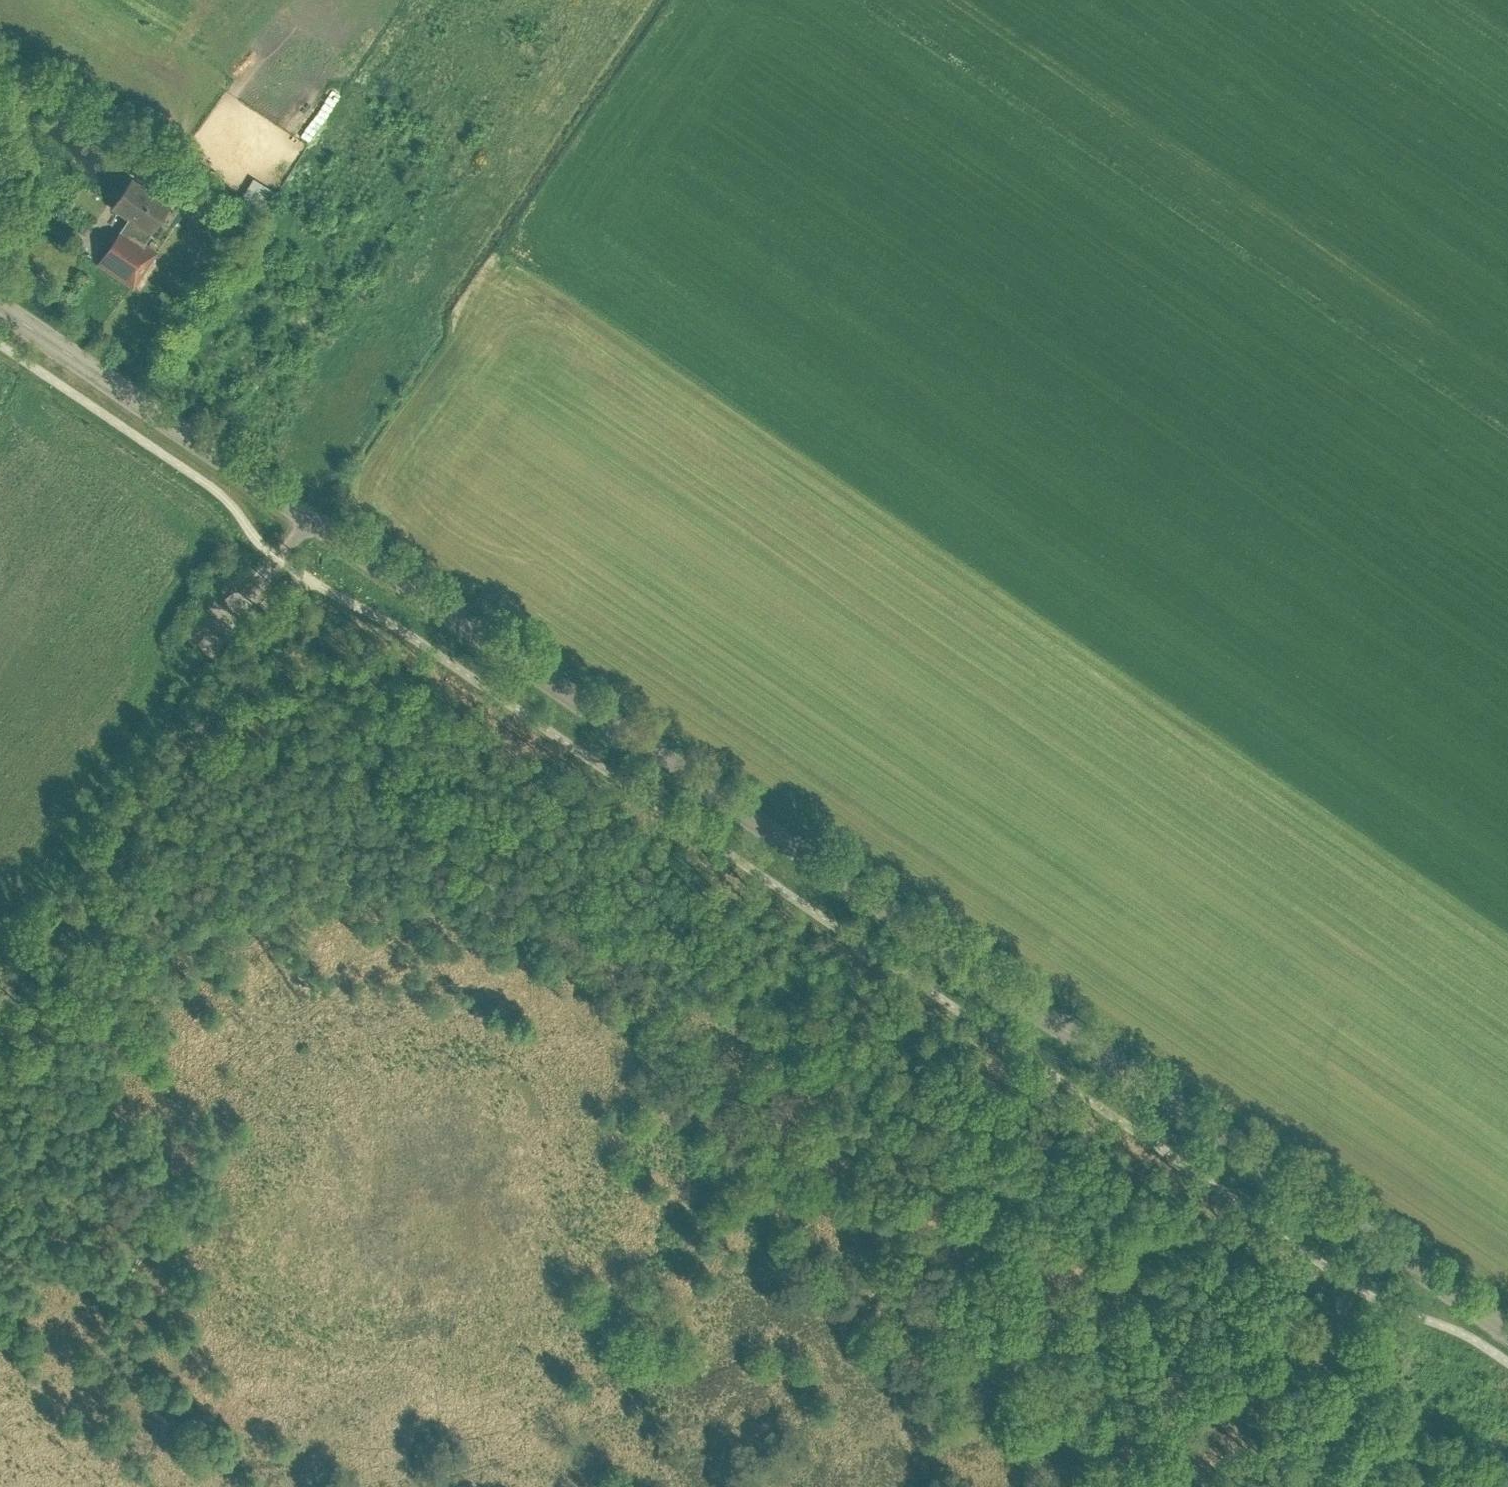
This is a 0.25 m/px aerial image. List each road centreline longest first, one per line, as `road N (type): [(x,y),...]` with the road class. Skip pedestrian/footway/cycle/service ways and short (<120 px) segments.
road 1 (tertiary): [(1507,1328),(0,308)]

